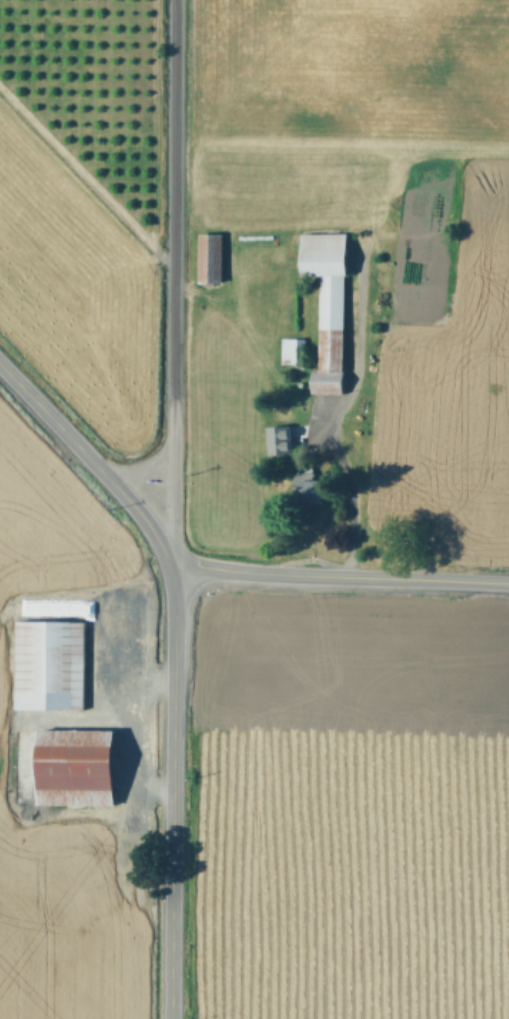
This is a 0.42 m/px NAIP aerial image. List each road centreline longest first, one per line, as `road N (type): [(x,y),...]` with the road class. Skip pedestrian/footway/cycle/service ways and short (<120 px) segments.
road 1 (residential): [(164,552),(172,493),(175,0)]
road 2 (primary): [(170,1018),(174,632),(164,552)]
road 3 (secondary): [(508,583),(241,572),(164,552)]
road 4 (primary): [(164,552),(122,493),(0,365)]

